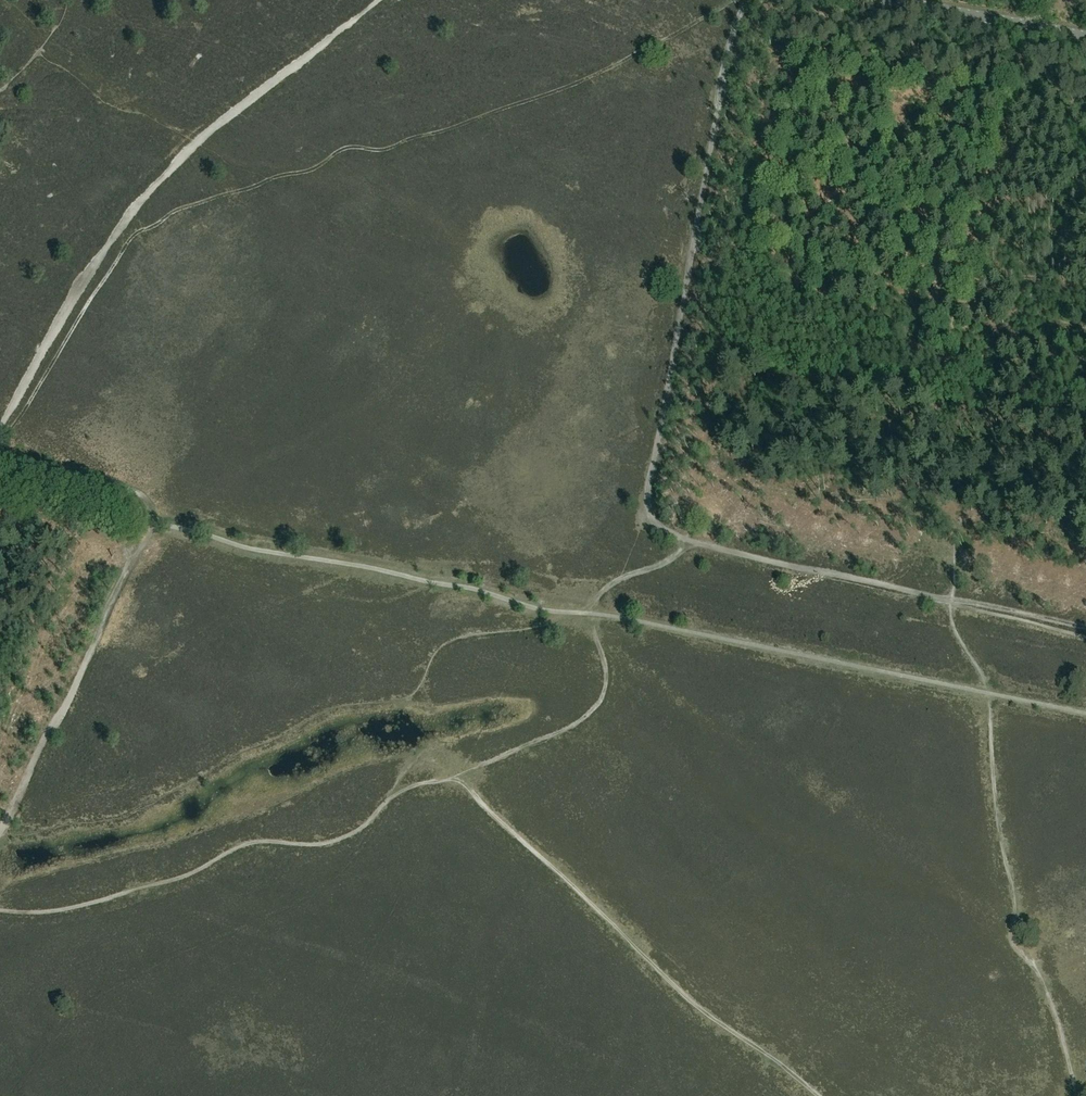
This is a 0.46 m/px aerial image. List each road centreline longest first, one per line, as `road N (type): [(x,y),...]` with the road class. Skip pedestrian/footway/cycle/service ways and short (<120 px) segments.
road 1 (track): [(0,440),(115,234),(156,178),(377,0)]
road 2 (track): [(0,828),(150,508),(0,458)]
road 3 (tertiary): [(1085,36),(894,0)]

